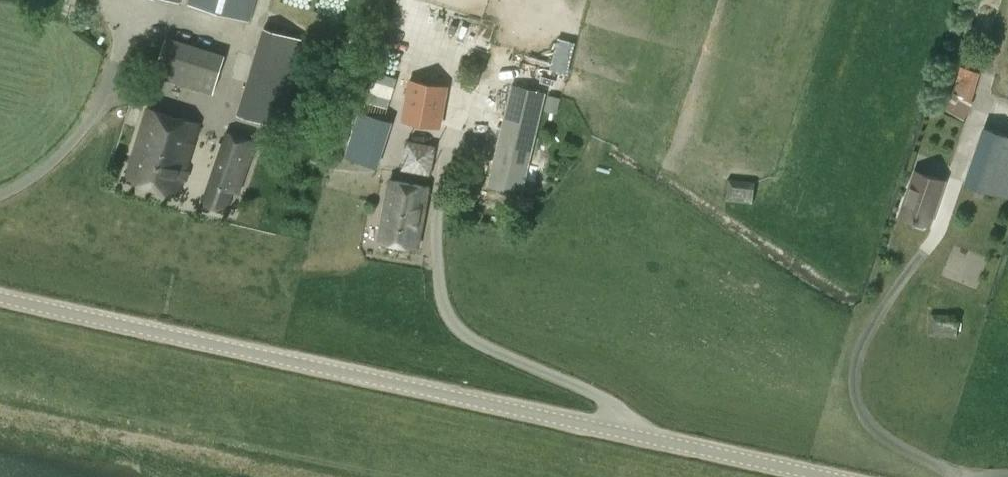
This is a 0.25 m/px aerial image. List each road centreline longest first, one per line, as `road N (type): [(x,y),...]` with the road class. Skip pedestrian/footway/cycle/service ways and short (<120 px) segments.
road 1 (unclassified): [(811,476),(0,302)]
road 2 (track): [(266,0),(229,121)]

